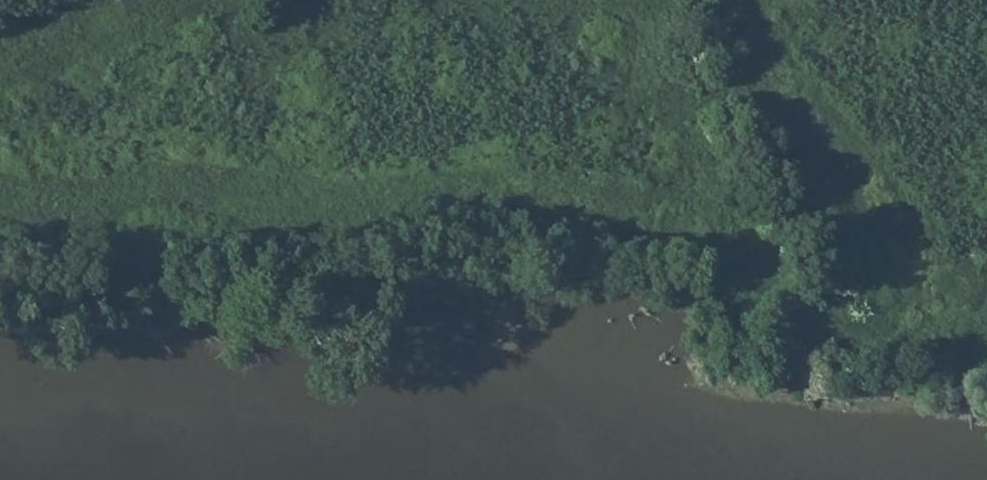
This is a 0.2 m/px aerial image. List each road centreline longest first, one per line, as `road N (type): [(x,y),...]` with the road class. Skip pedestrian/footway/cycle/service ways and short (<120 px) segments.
road 1 (track): [(986,19),(911,31),(760,0)]

